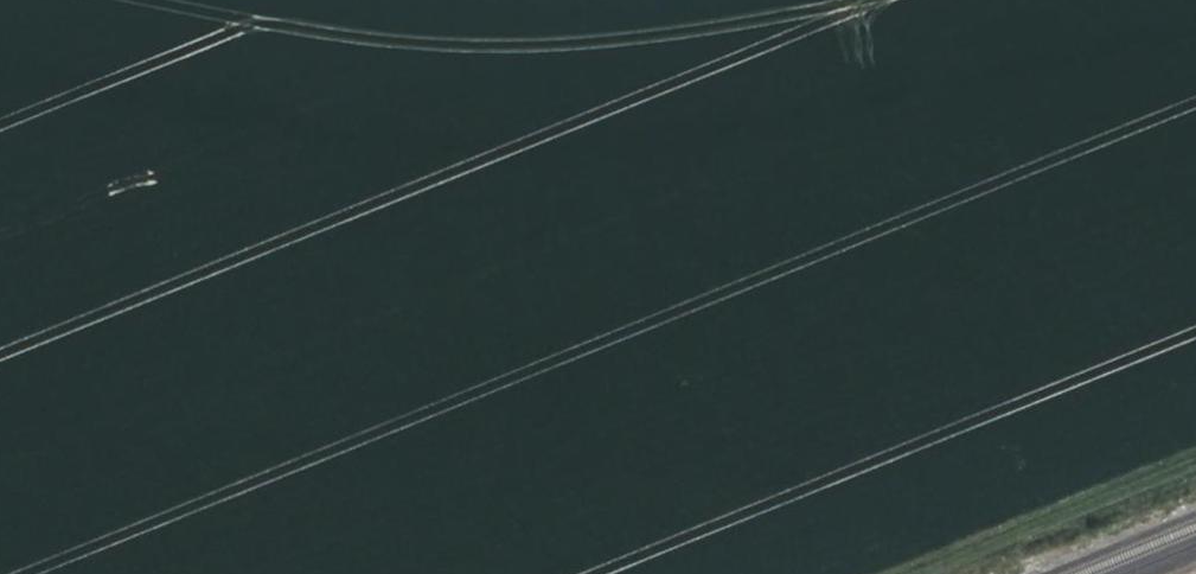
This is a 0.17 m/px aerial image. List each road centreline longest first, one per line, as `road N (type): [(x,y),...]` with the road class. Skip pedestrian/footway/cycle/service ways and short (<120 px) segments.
road 1 (track): [(923,573),(1195,464)]

